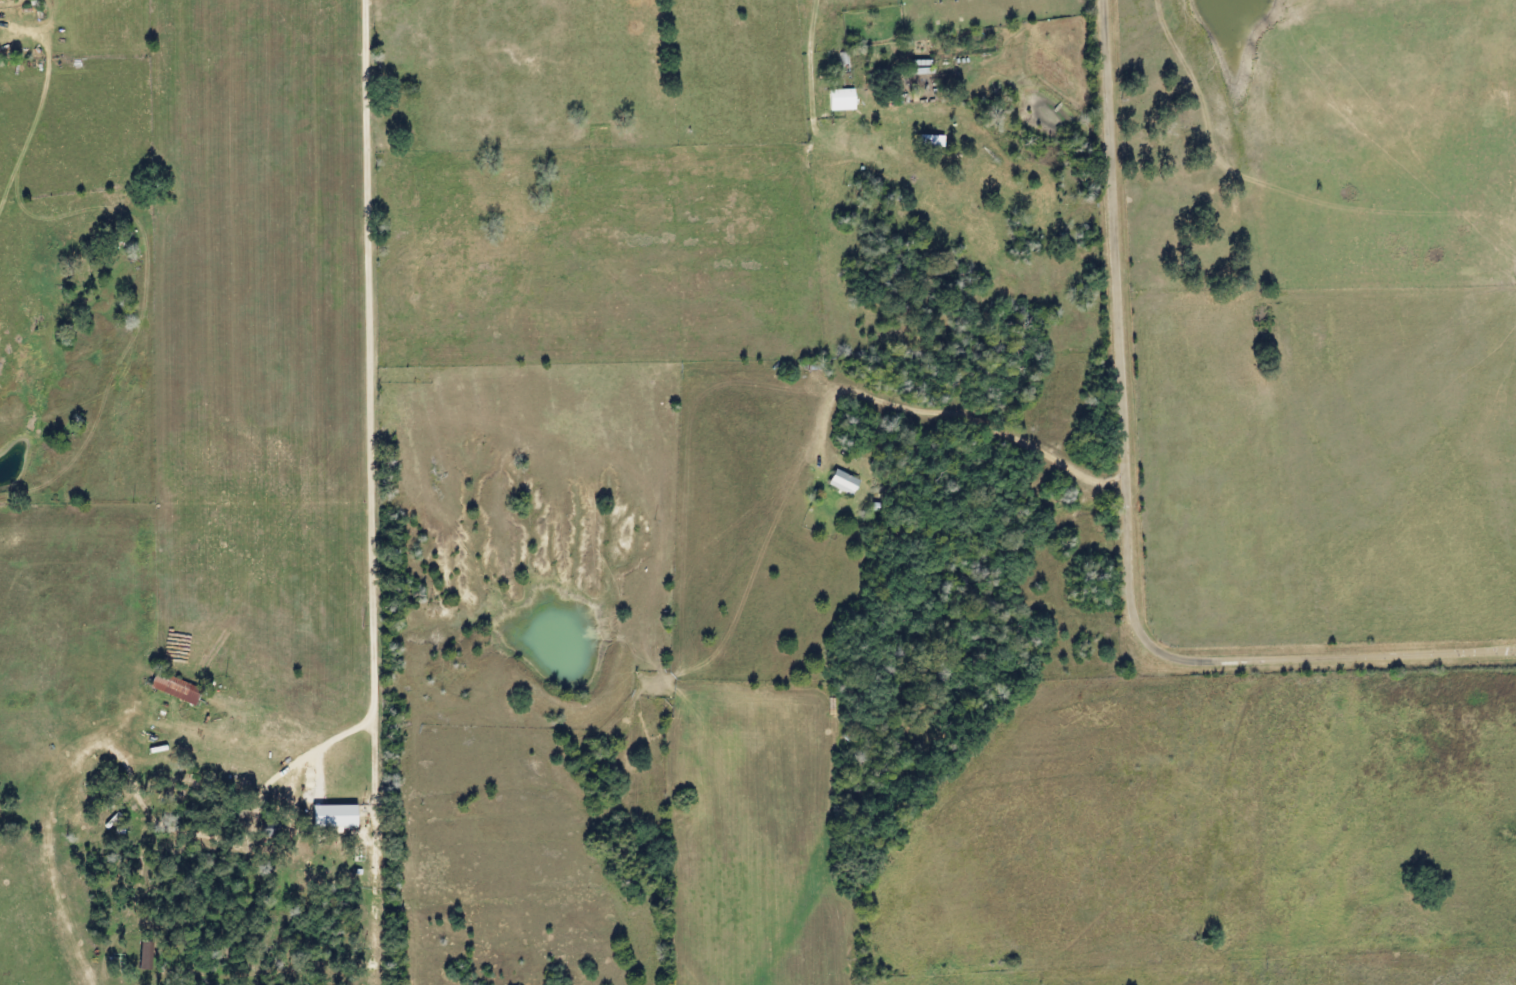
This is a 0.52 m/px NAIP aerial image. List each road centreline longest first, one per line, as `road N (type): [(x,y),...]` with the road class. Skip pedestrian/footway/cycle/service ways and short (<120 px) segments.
road 1 (residential): [(365,0),(367,728),(346,756),(289,755),(126,718),(84,730)]
road 2 (residential): [(1515,651),(1188,657),(1146,631),(1136,595),(1109,0)]
road 3 (residential): [(1126,349),(1003,351)]

